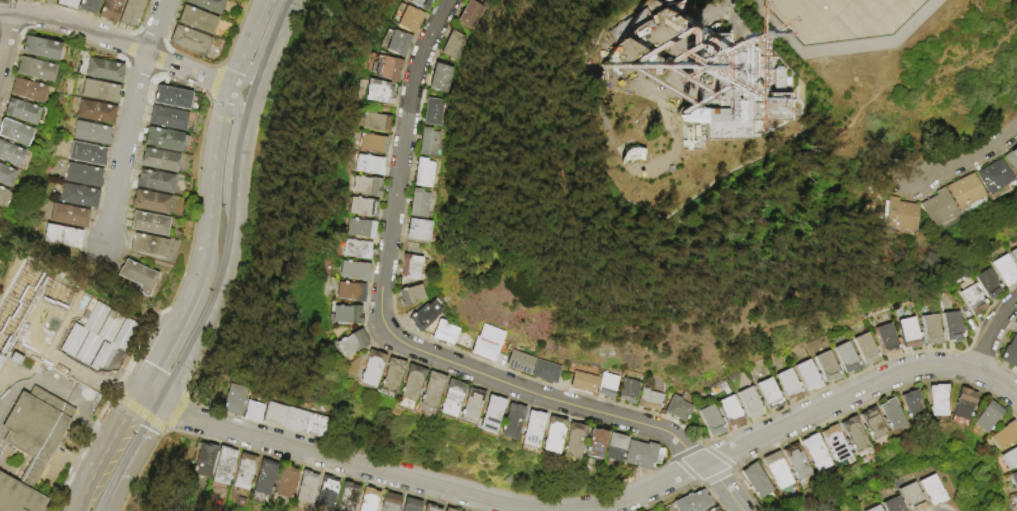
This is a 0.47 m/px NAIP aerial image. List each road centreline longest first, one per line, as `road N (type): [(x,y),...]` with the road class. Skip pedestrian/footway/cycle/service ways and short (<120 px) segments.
road 1 (tertiary): [(1016,398),(973,372),(910,371),(628,497),(553,510),(160,404)]
road 2 (residential): [(742,510),(663,431),(538,396),(410,348),(384,327),(411,87),(449,0)]
road 3 (residential): [(165,0),(137,83),(105,245)]
road 4 (residential): [(232,88),(77,26),(12,14)]
road 5 (secondary): [(160,404),(211,308),(230,246)]
road 6 (secondary): [(207,242),(190,299),(139,392)]
road 7 (secondary): [(232,88),(207,242)]
road 8 (secondary): [(139,392),(76,510)]
road 9 (secondary): [(103,510),(160,404)]

